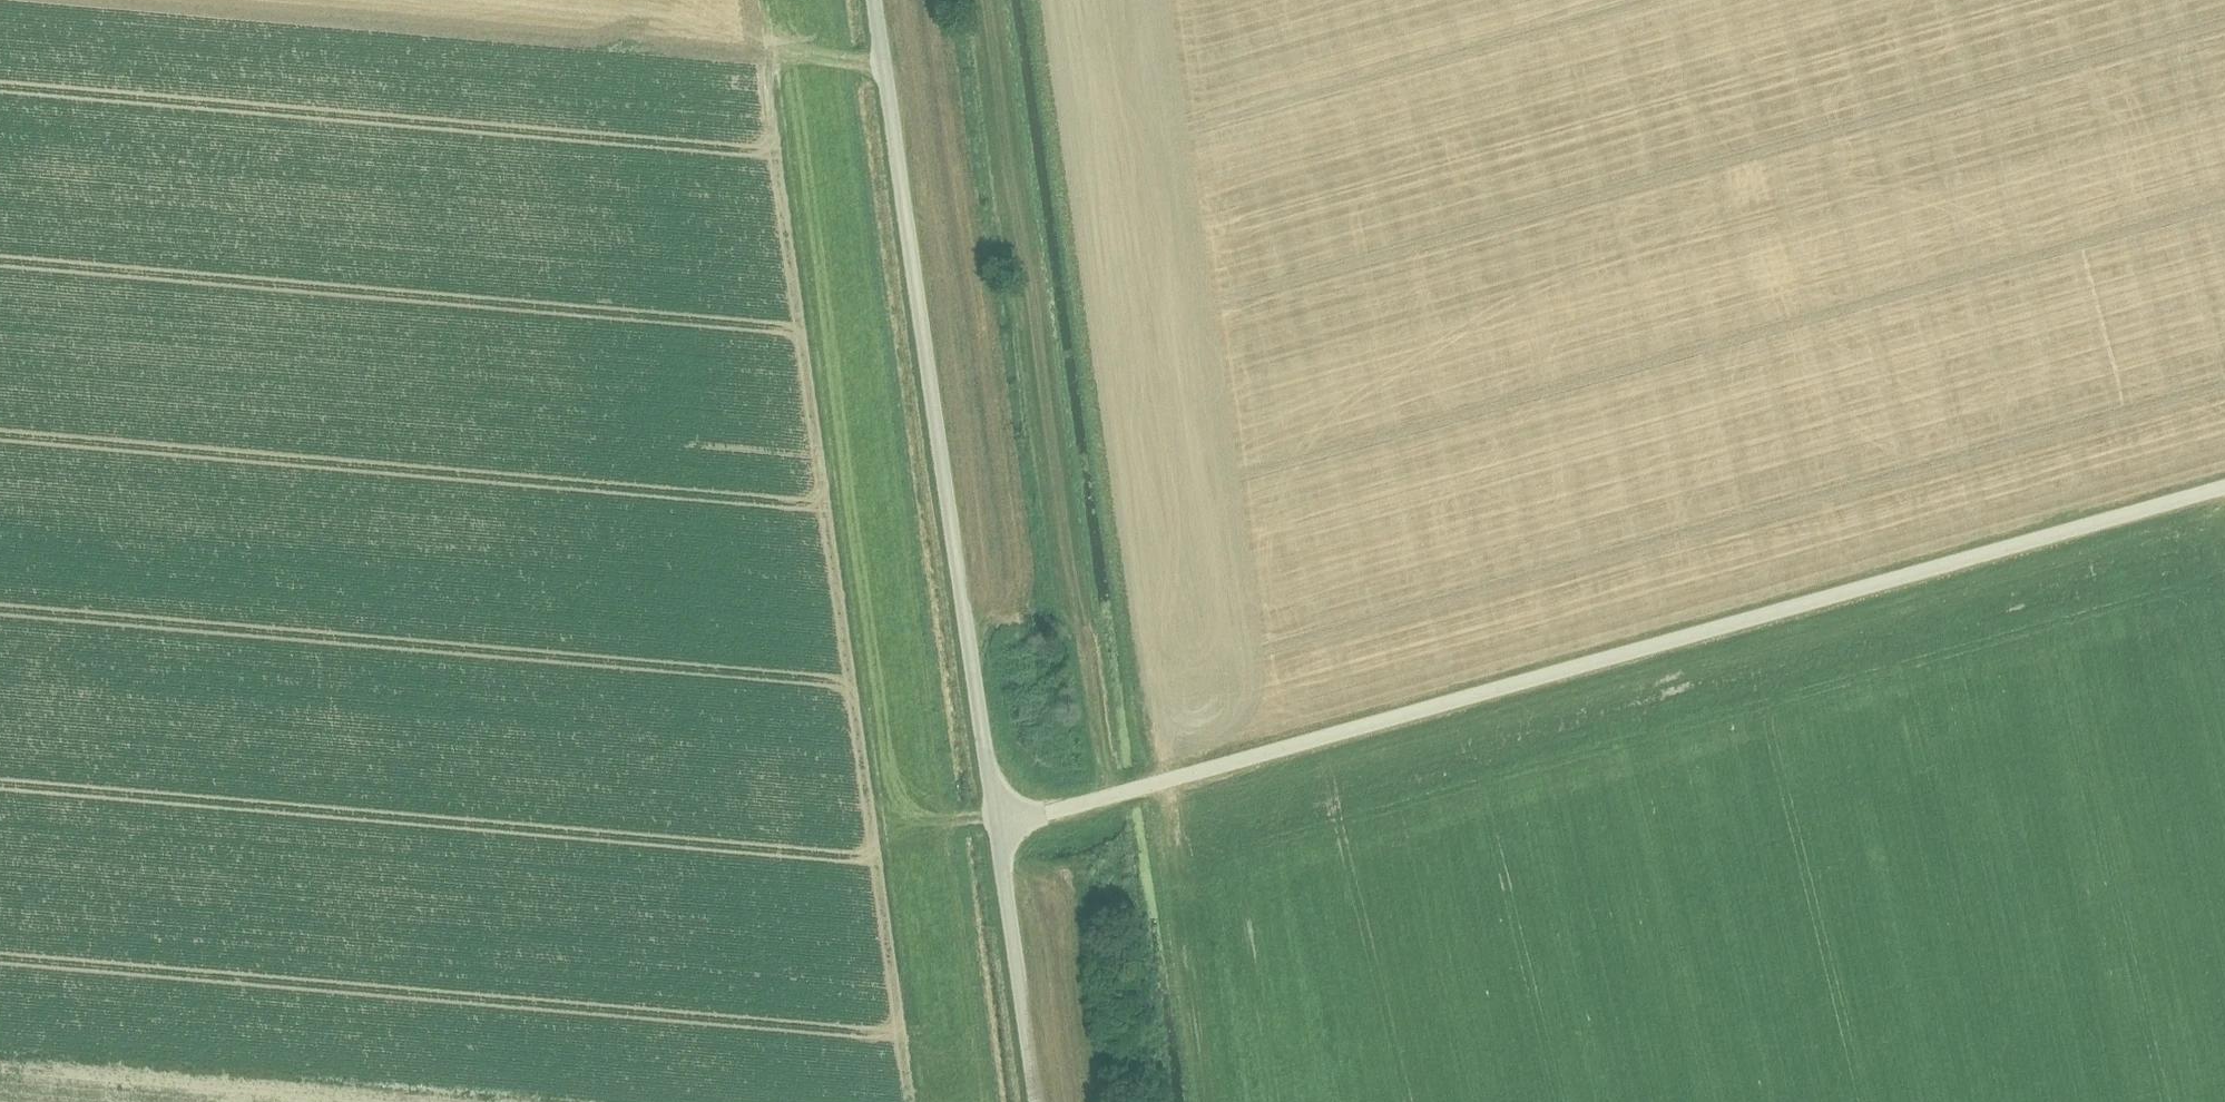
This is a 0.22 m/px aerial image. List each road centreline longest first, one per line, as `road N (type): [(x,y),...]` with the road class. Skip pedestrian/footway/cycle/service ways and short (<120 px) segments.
road 1 (unclassified): [(2224,488),(996,822)]
road 2 (unclassified): [(996,822),(876,0)]
road 3 (unclassified): [(1036,1101),(996,822)]

